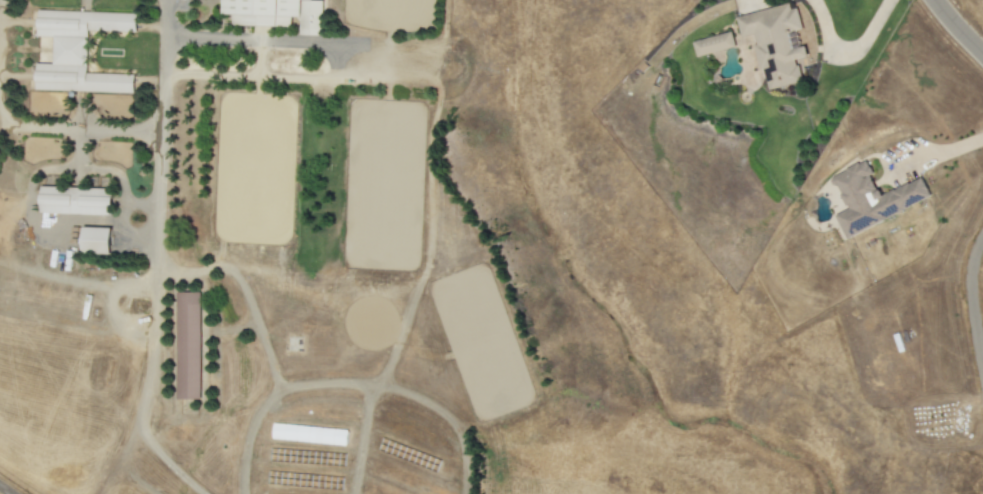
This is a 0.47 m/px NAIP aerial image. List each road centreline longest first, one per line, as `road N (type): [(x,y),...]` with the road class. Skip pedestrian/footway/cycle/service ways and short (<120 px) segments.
road 1 (track): [(465,493),(462,439),(446,415),(391,389),(284,383),(227,269),(155,263),(146,430),(207,493)]
road 2 (track): [(278,379),(251,427),(245,493)]

